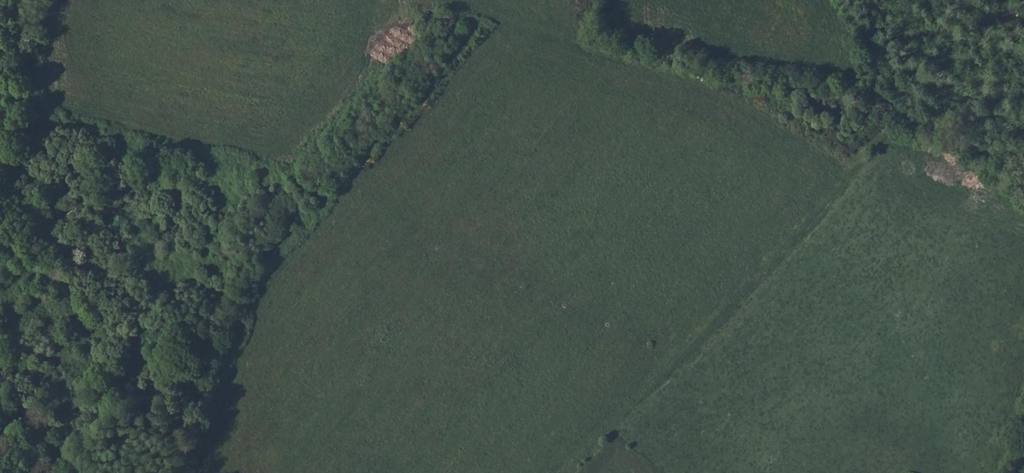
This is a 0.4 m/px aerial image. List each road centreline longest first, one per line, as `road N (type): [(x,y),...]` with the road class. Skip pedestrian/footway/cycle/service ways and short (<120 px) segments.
road 1 (track): [(389,0),(368,72),(299,159),(299,178),(325,200),(660,348),(677,351),(824,204),(855,146)]
road 2 (track): [(427,0),(751,97),(829,144),(855,146),(905,107)]

